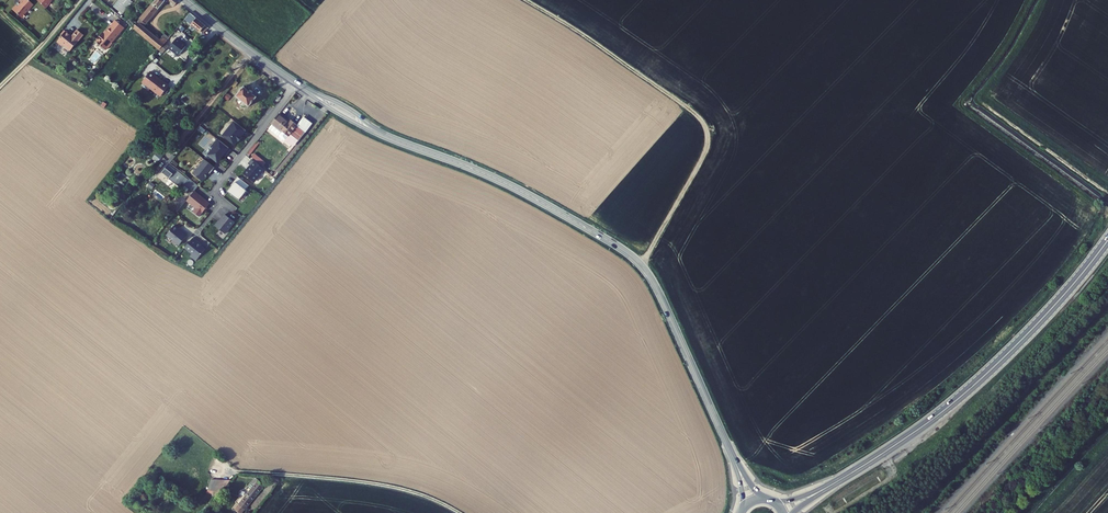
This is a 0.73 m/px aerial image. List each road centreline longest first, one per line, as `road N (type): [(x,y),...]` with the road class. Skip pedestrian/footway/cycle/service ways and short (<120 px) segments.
road 1 (tertiary): [(185,0),(371,129),(517,189),(641,266)]
road 2 (residential): [(641,266),(703,156),(704,126),(525,0)]
road 3 (primary): [(844,477),(974,385),(1107,241)]
road 4 (tertiary): [(641,266),(729,449)]

